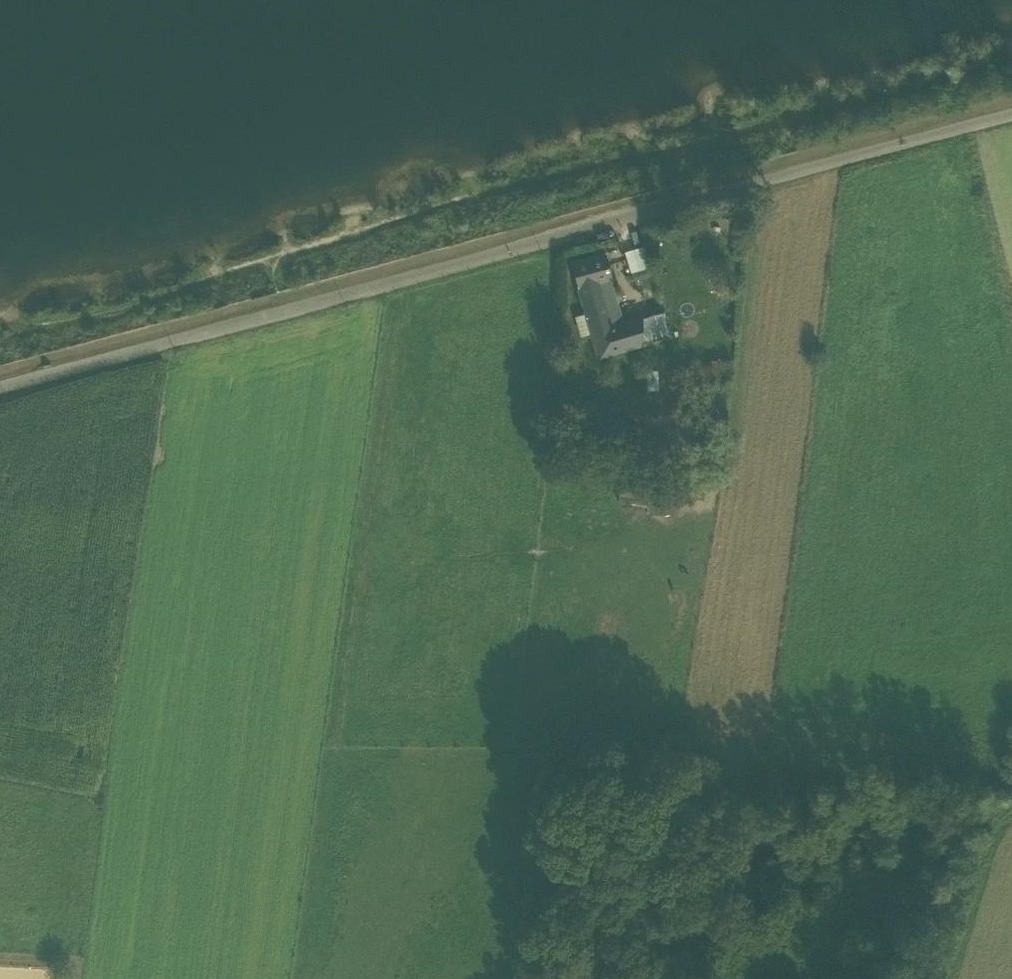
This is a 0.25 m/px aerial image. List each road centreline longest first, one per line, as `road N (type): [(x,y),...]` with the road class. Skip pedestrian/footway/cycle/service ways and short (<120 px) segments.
road 1 (unclassified): [(1011,114),(0,385)]

